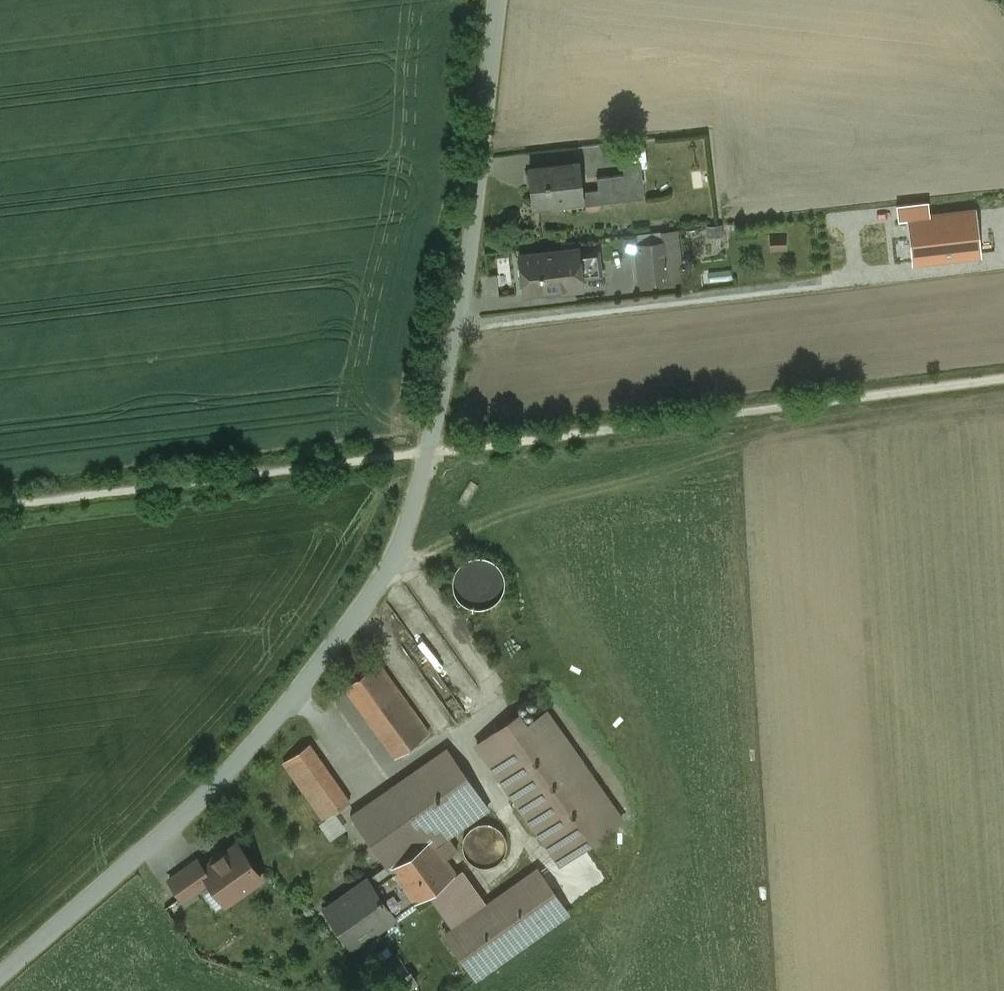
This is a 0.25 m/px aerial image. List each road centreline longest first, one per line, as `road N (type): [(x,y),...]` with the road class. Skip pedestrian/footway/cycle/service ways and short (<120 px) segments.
road 1 (unclassified): [(0,979),(236,768),(305,681),(393,556),(461,326)]
road 2 (unclassified): [(956,243),(951,255),(904,273),(461,326)]
road 3 (unclassified): [(461,326),(498,0)]

